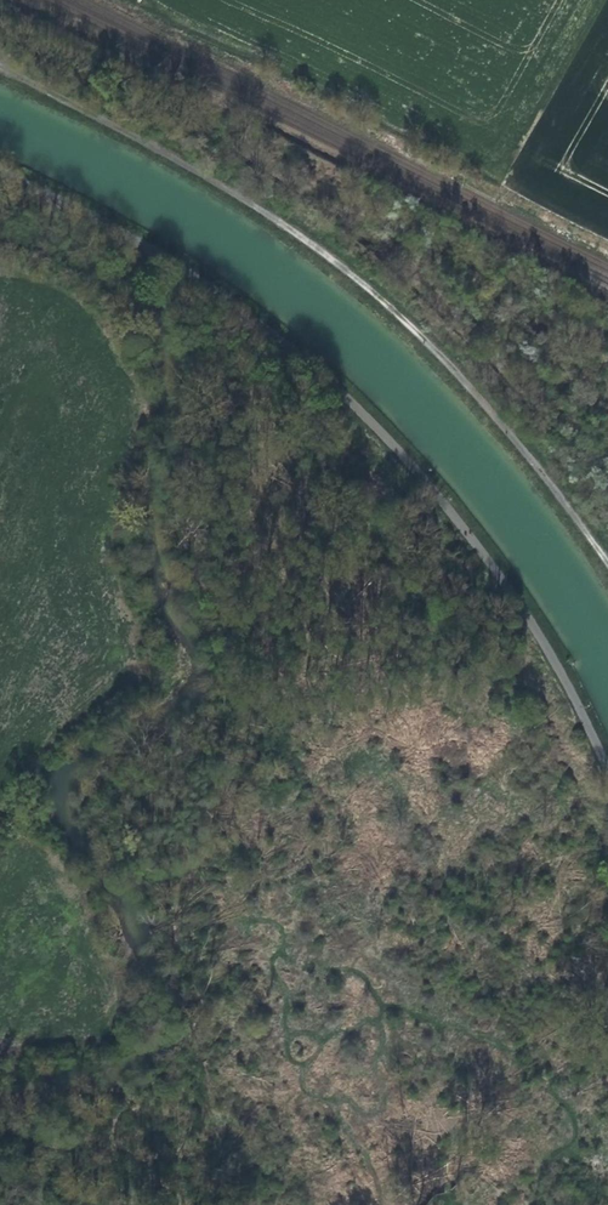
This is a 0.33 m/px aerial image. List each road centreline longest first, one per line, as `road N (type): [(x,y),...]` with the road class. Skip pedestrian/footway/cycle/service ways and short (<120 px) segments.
road 1 (track): [(607,566),(490,411),(395,311),(229,188),(0,64)]

